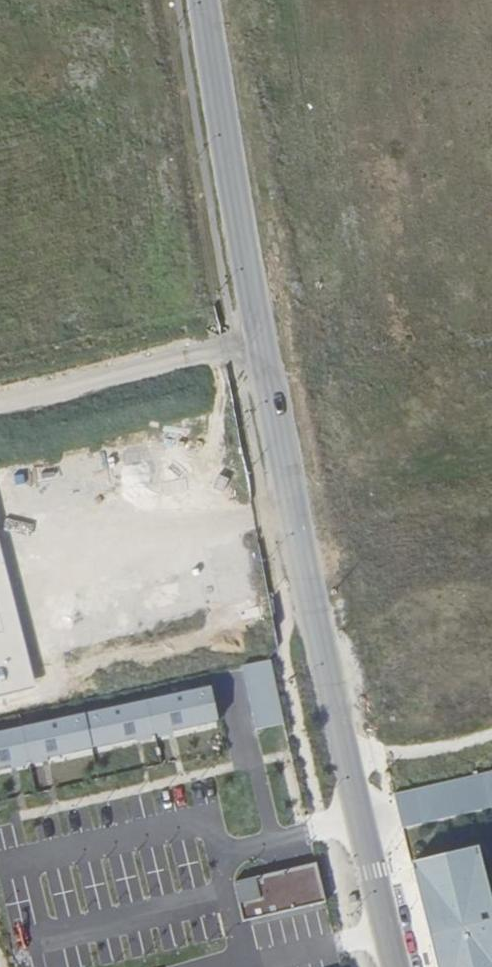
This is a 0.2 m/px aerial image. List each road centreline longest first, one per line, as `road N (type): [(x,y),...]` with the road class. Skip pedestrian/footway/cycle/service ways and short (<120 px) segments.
road 1 (tertiary): [(397,966),(322,652),(237,194)]
road 2 (residential): [(237,194),(491,154)]
road 3 (tertiary): [(237,194),(206,0)]

